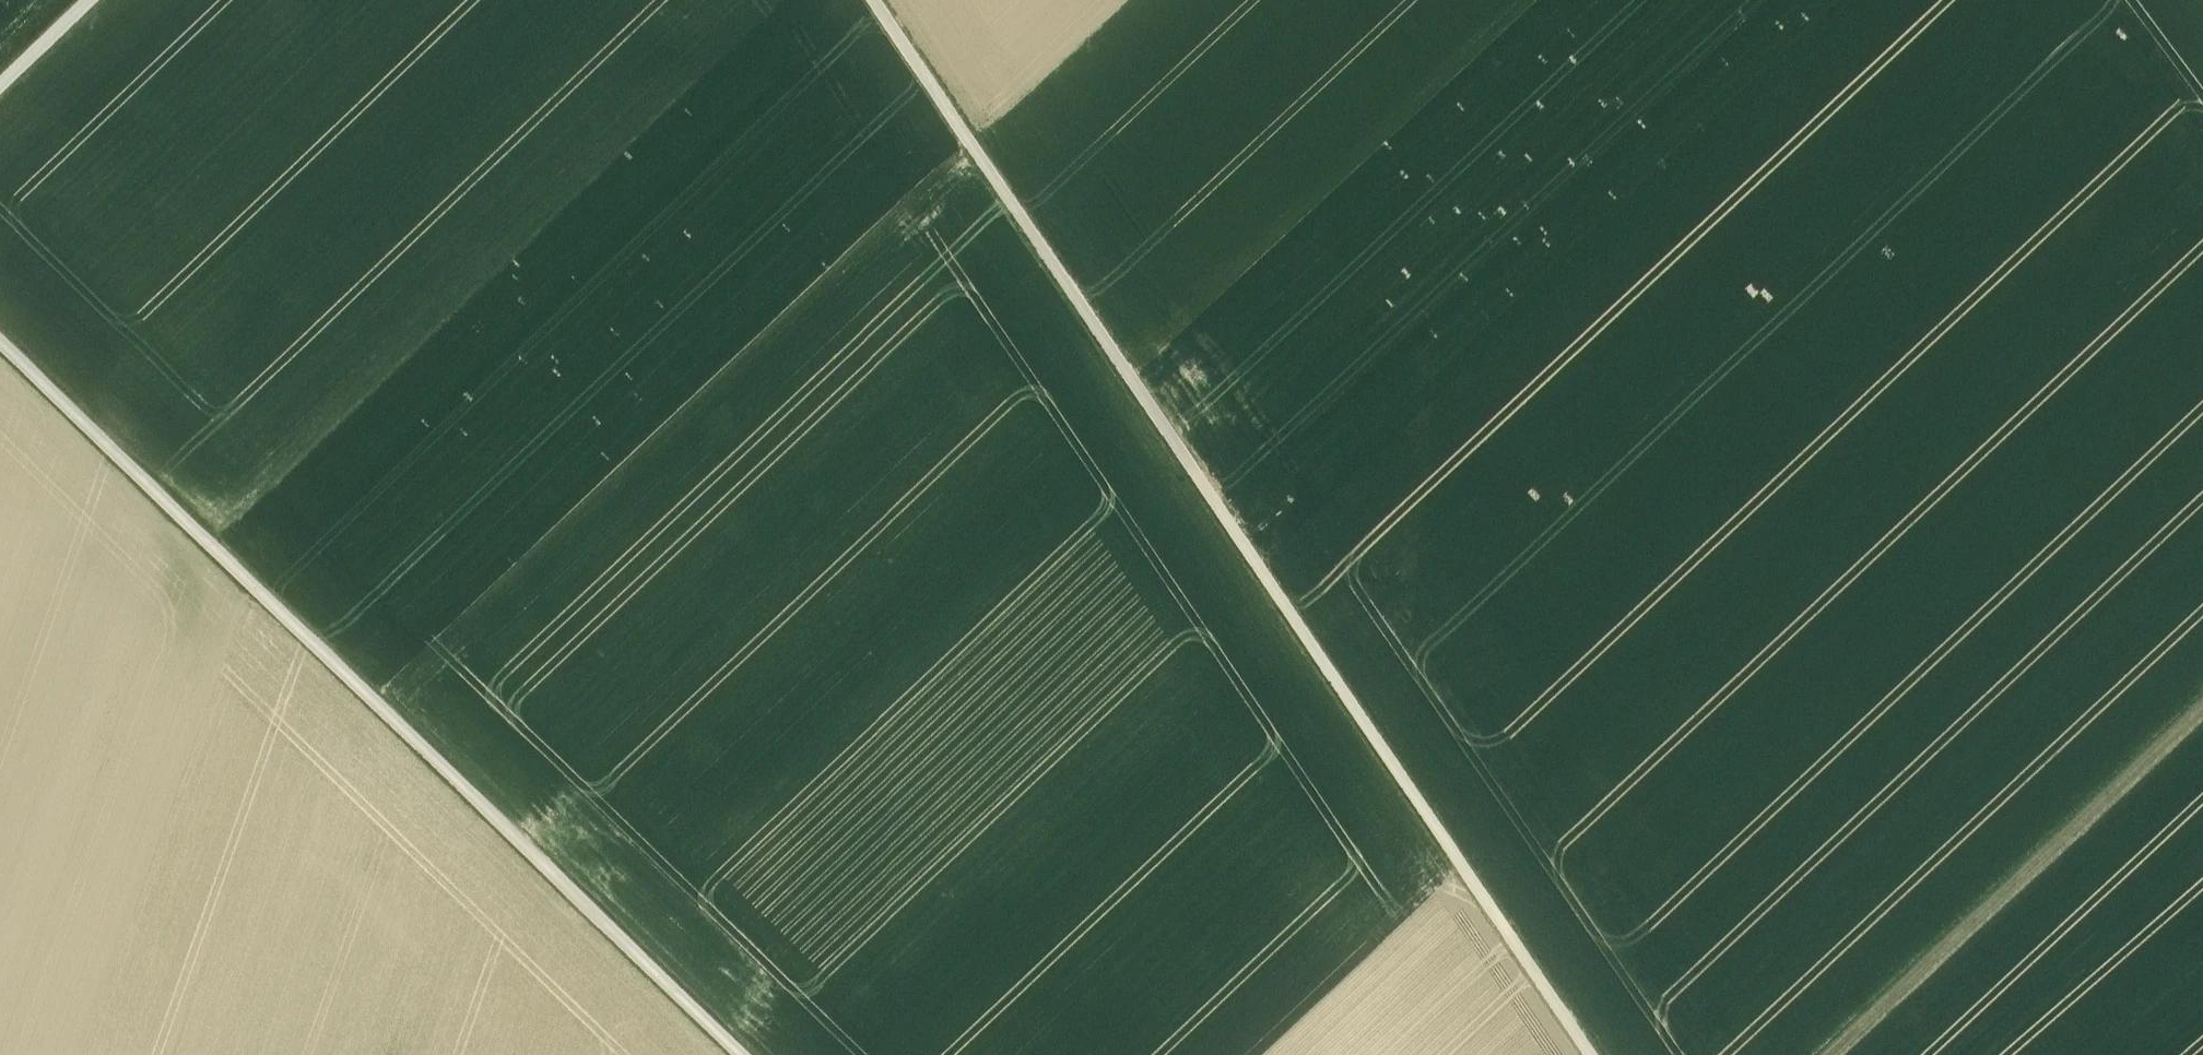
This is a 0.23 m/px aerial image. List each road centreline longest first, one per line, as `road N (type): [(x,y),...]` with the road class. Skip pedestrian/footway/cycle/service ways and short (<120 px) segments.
road 1 (track): [(1587,1054),(870,0)]
road 2 (track): [(739,1054),(0,344)]
road 3 (track): [(2202,708),(1829,1054)]
road 4 (track): [(0,87),(91,0)]

